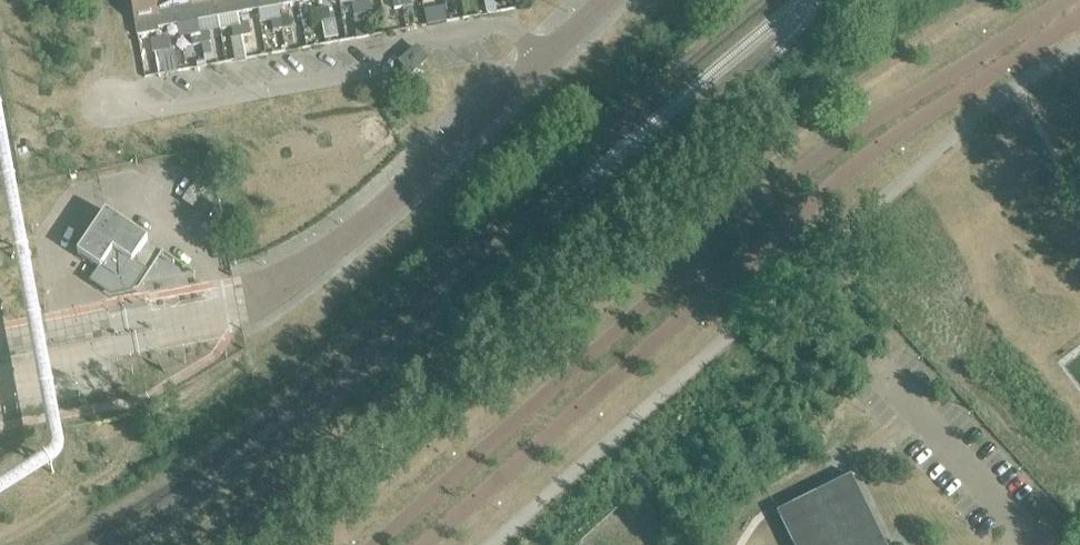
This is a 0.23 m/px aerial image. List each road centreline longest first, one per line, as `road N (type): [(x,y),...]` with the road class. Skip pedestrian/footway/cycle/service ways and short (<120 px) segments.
road 1 (residential): [(106,117),(371,66),(404,37),(506,22),(544,59)]
road 2 (unclassified): [(544,59),(246,314)]

